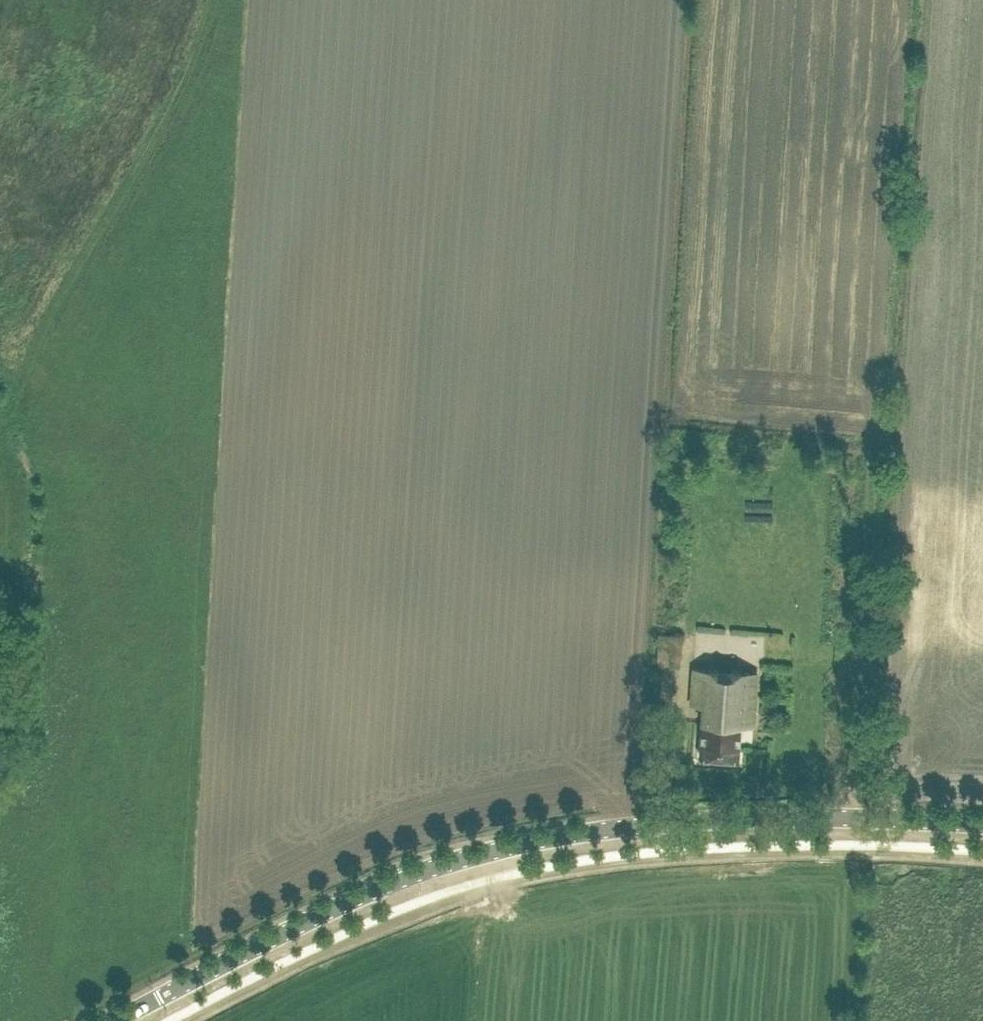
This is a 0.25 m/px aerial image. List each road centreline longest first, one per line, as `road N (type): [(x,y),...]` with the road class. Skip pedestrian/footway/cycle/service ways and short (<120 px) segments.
road 1 (tertiary): [(982,823),(851,815),(678,819),(500,847),(357,895),(158,997)]
road 2 (track): [(851,815),(868,446)]

